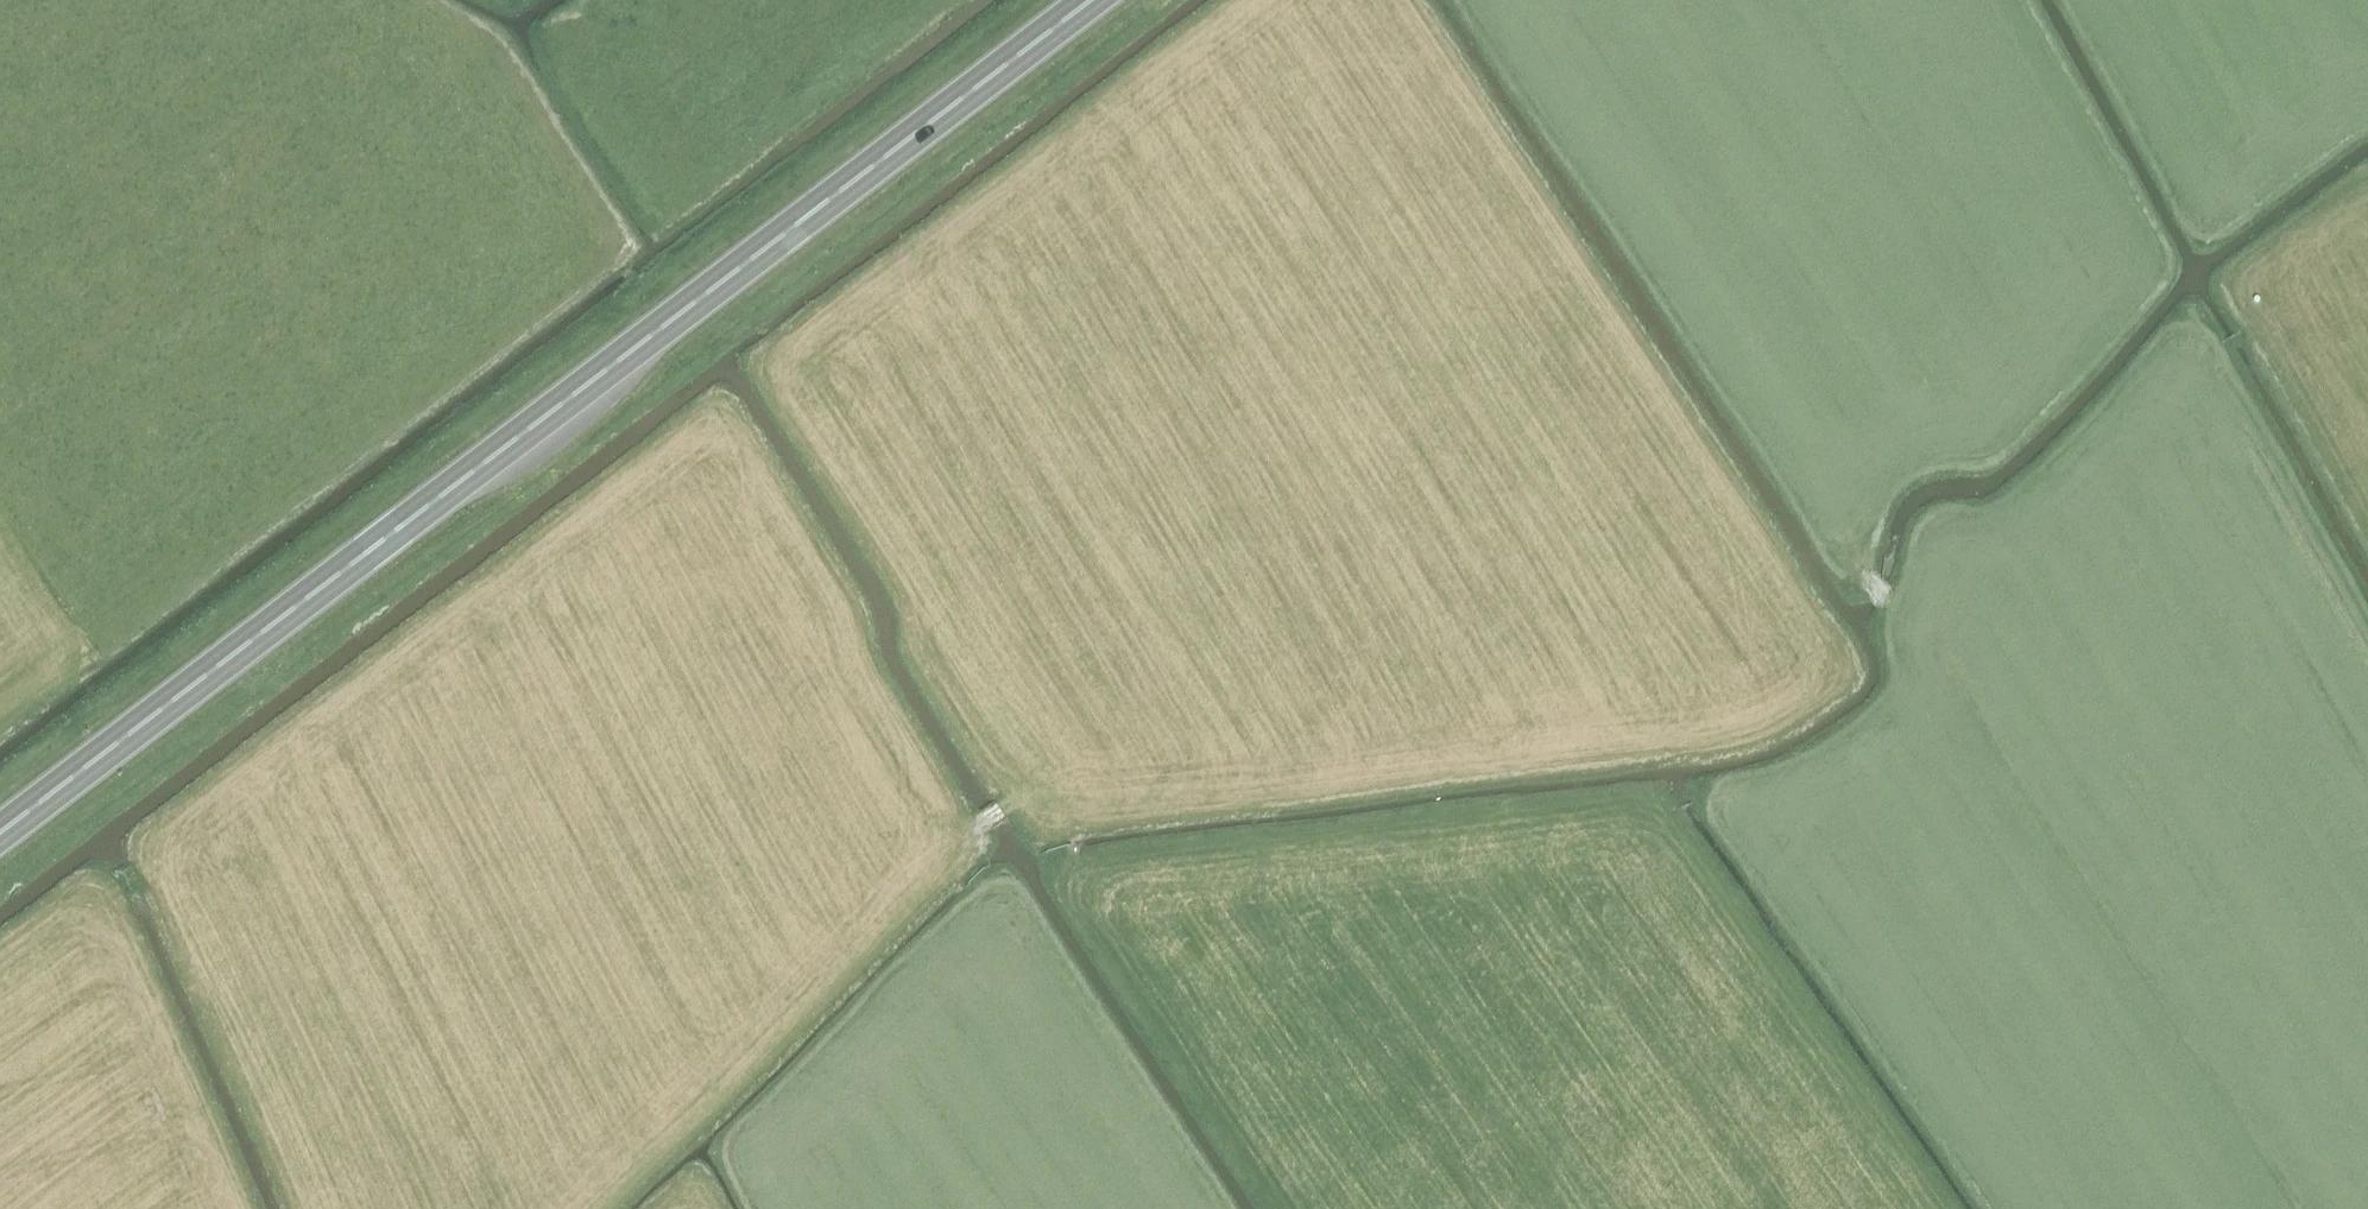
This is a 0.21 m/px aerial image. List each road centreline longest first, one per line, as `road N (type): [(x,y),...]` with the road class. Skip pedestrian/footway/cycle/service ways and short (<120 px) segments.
road 1 (trunk): [(0,833),(1091,0)]

